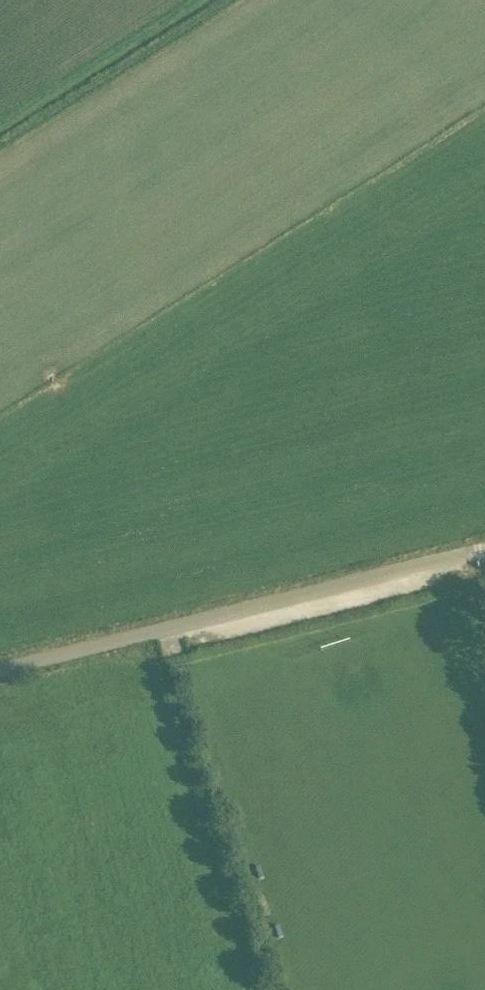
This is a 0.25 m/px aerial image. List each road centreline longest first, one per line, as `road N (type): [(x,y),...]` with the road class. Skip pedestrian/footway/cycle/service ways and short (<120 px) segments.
road 1 (unclassified): [(0,668),(484,548)]

